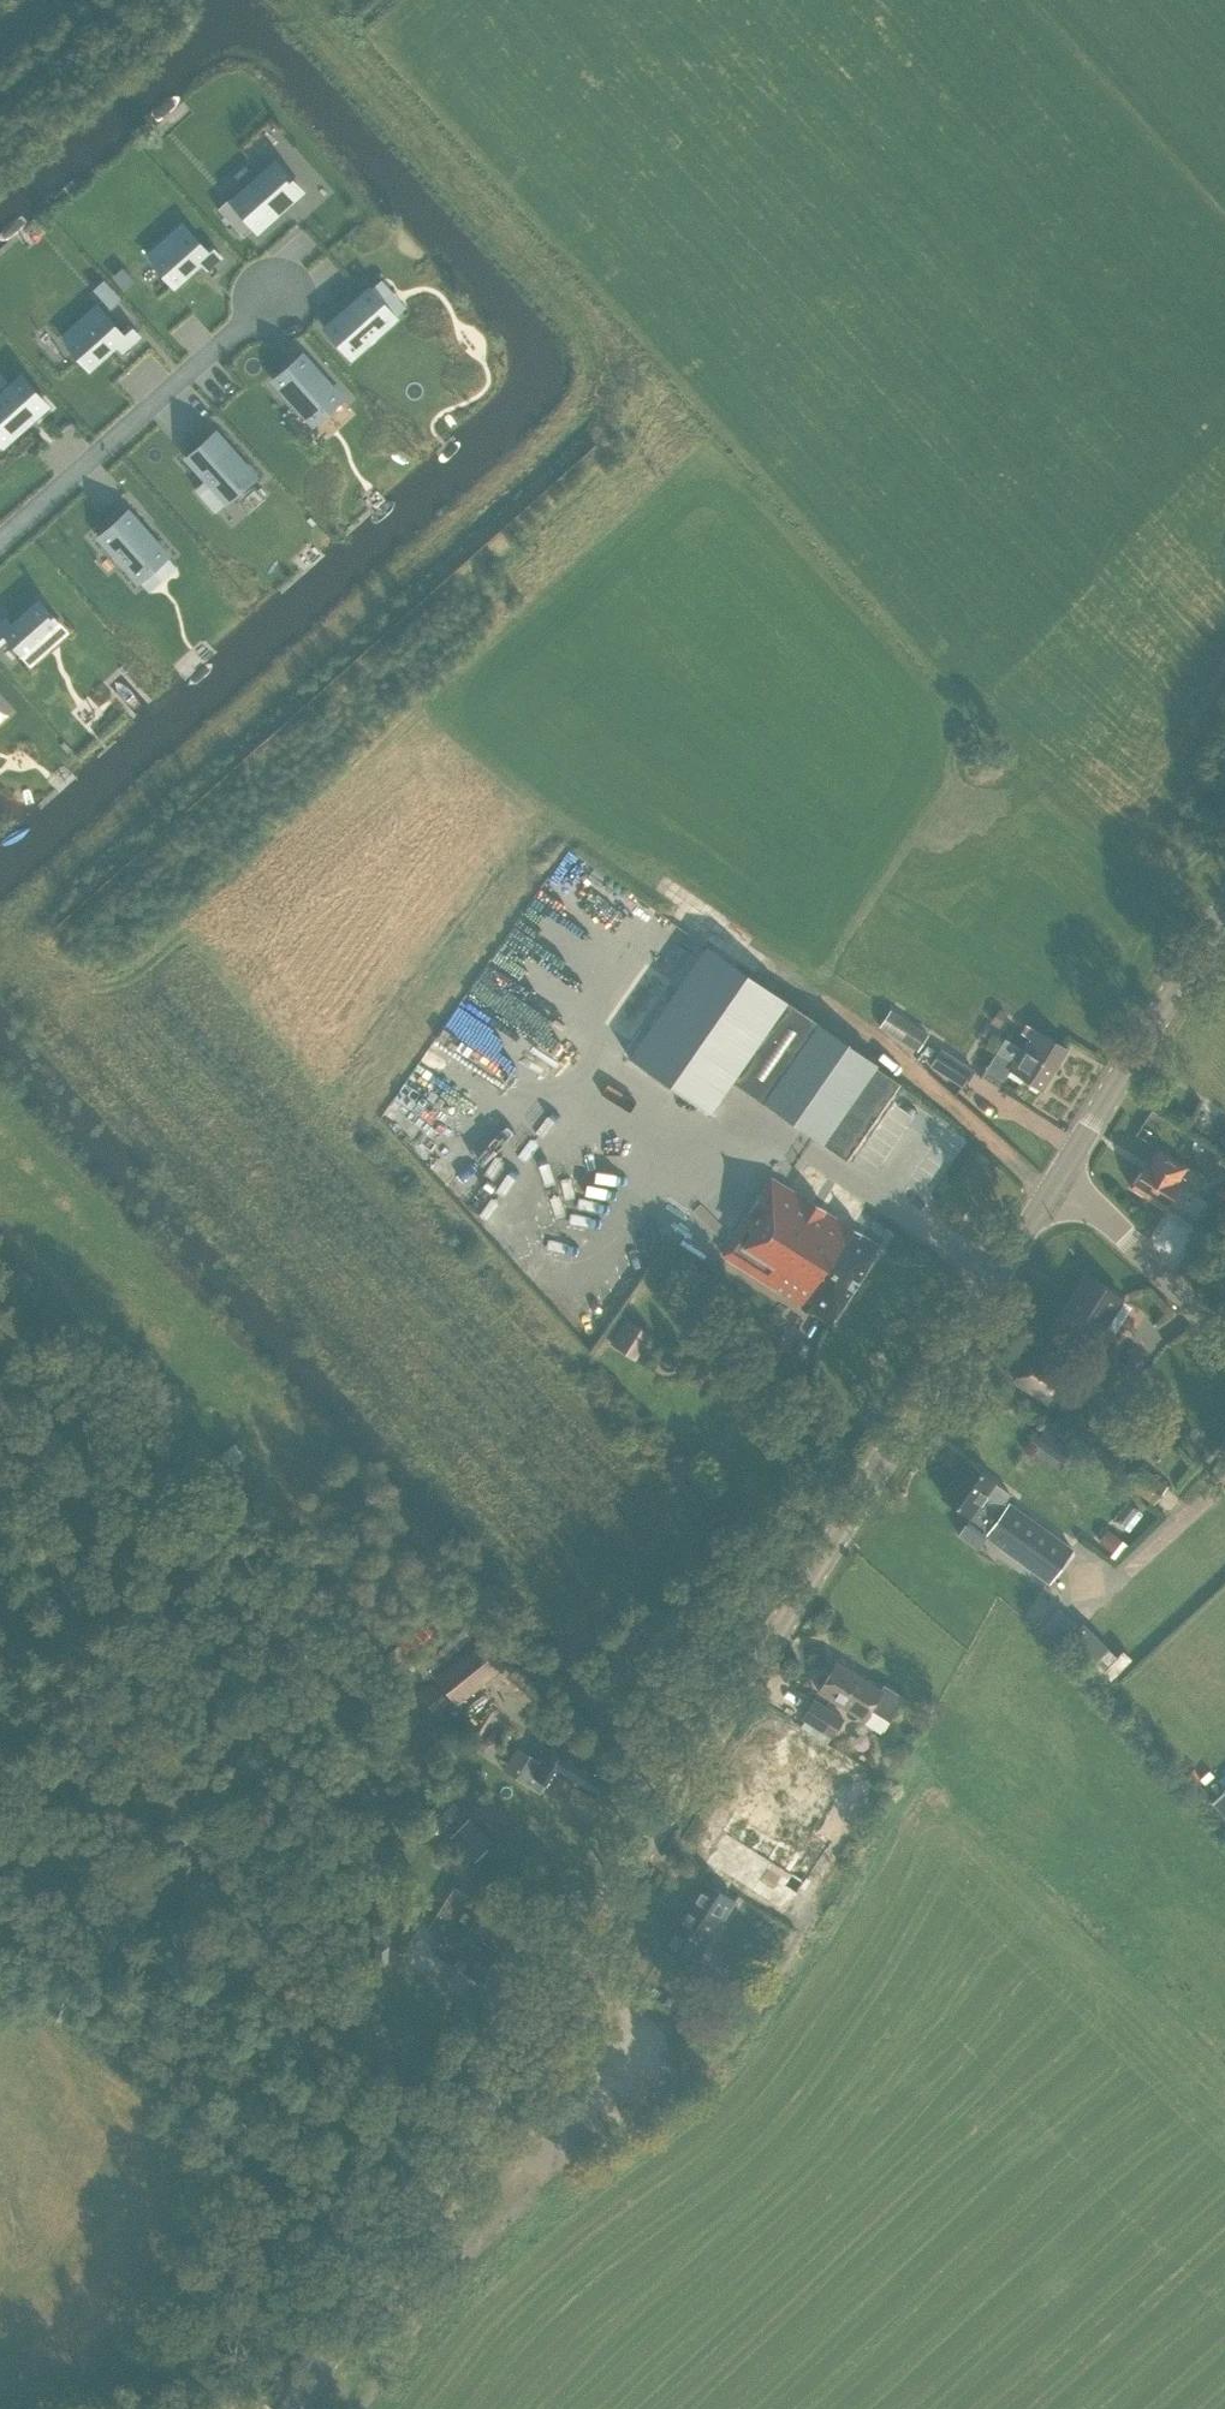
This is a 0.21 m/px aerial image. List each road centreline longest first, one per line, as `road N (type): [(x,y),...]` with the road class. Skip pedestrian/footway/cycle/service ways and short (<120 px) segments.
road 1 (tertiary): [(295,2408),(1056,1181)]
road 2 (track): [(78,2408),(200,2141),(297,2053),(326,2008),(364,1885),(373,1755),(363,1722),(338,1689),(0,1419)]
road 3 (residential): [(0,538),(270,299)]
road 4 (tertiary): [(1056,1181),(1224,908)]
road 5 (unclassified): [(1224,1344),(1110,1219),(1056,1181)]
road 6 (track): [(0,1478),(153,1396)]

